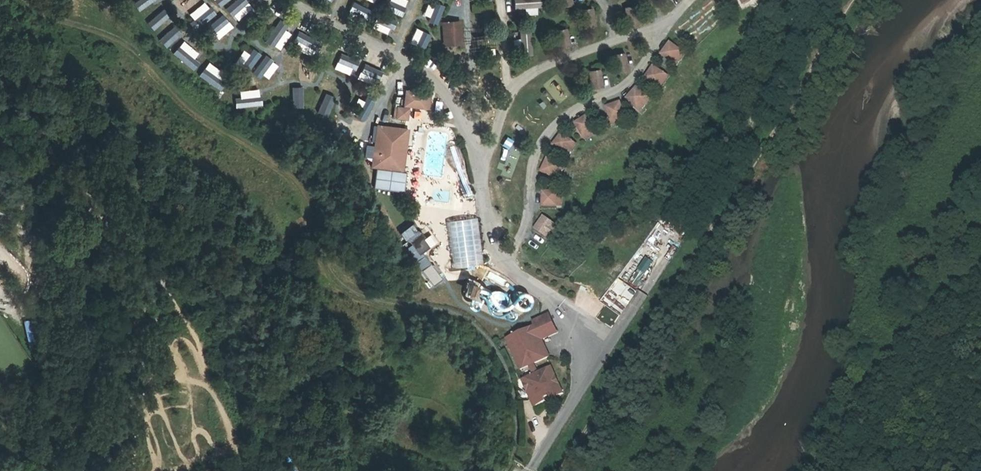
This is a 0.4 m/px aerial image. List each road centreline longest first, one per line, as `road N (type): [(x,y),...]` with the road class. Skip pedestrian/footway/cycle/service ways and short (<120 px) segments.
road 1 (residential): [(534,470),(659,274)]

